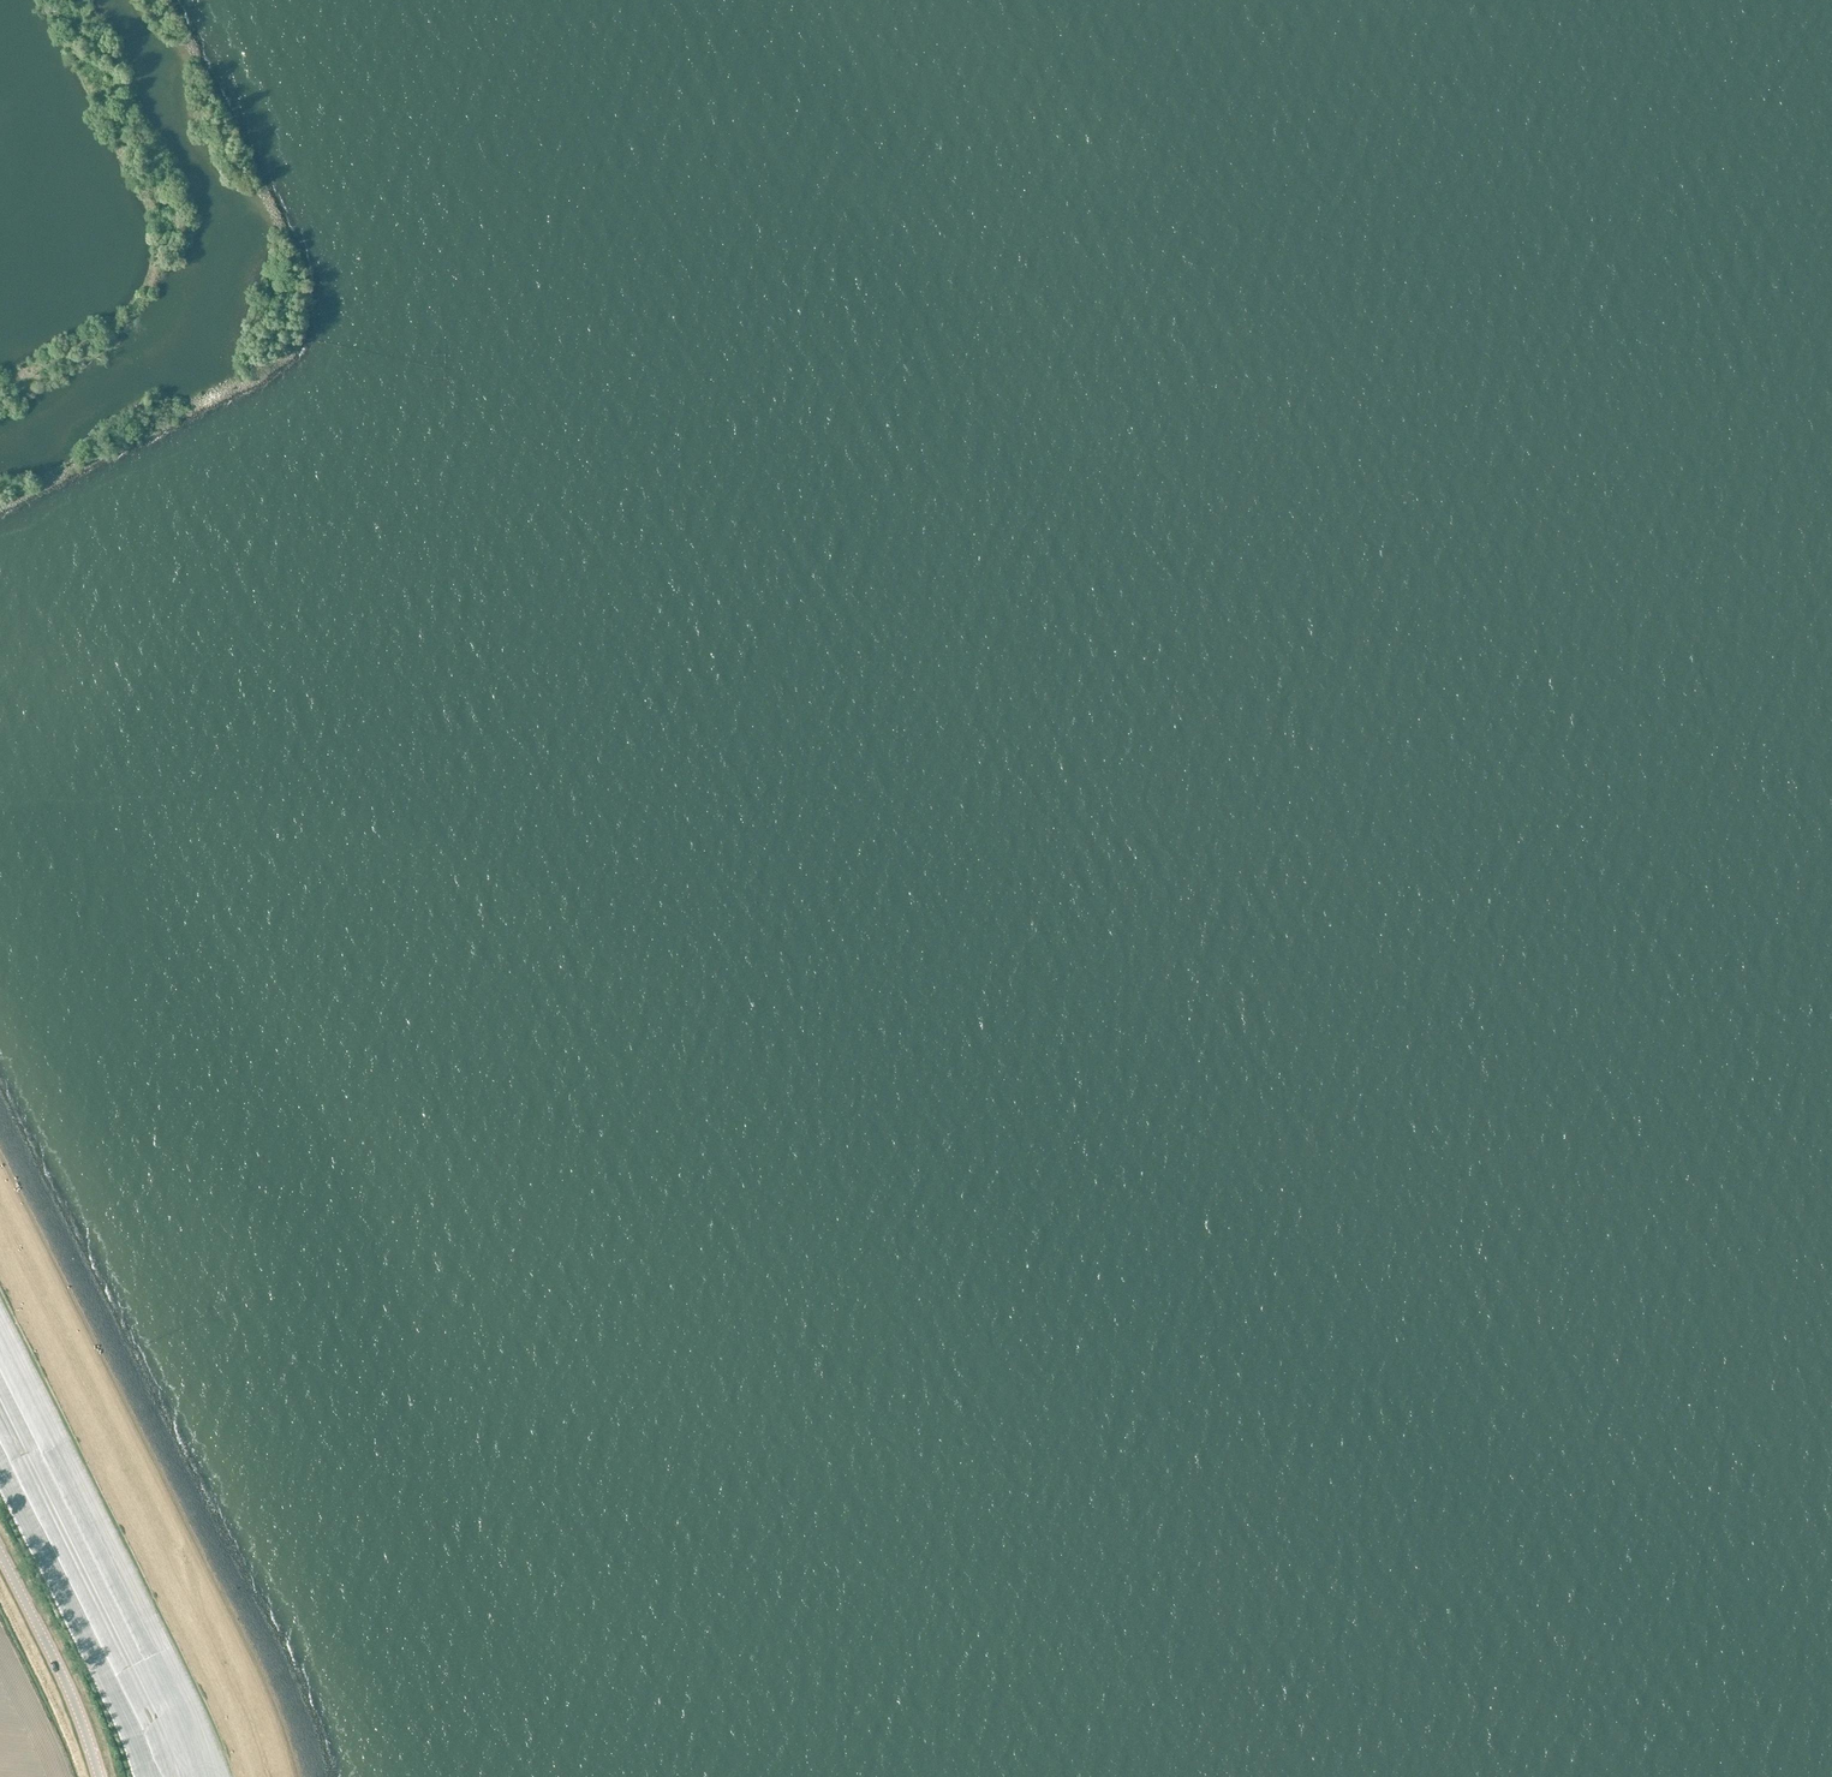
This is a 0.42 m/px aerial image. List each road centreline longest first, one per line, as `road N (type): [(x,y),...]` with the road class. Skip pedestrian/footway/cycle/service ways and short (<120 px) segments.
road 1 (tertiary): [(101,1776),(76,1701),(0,1551)]

